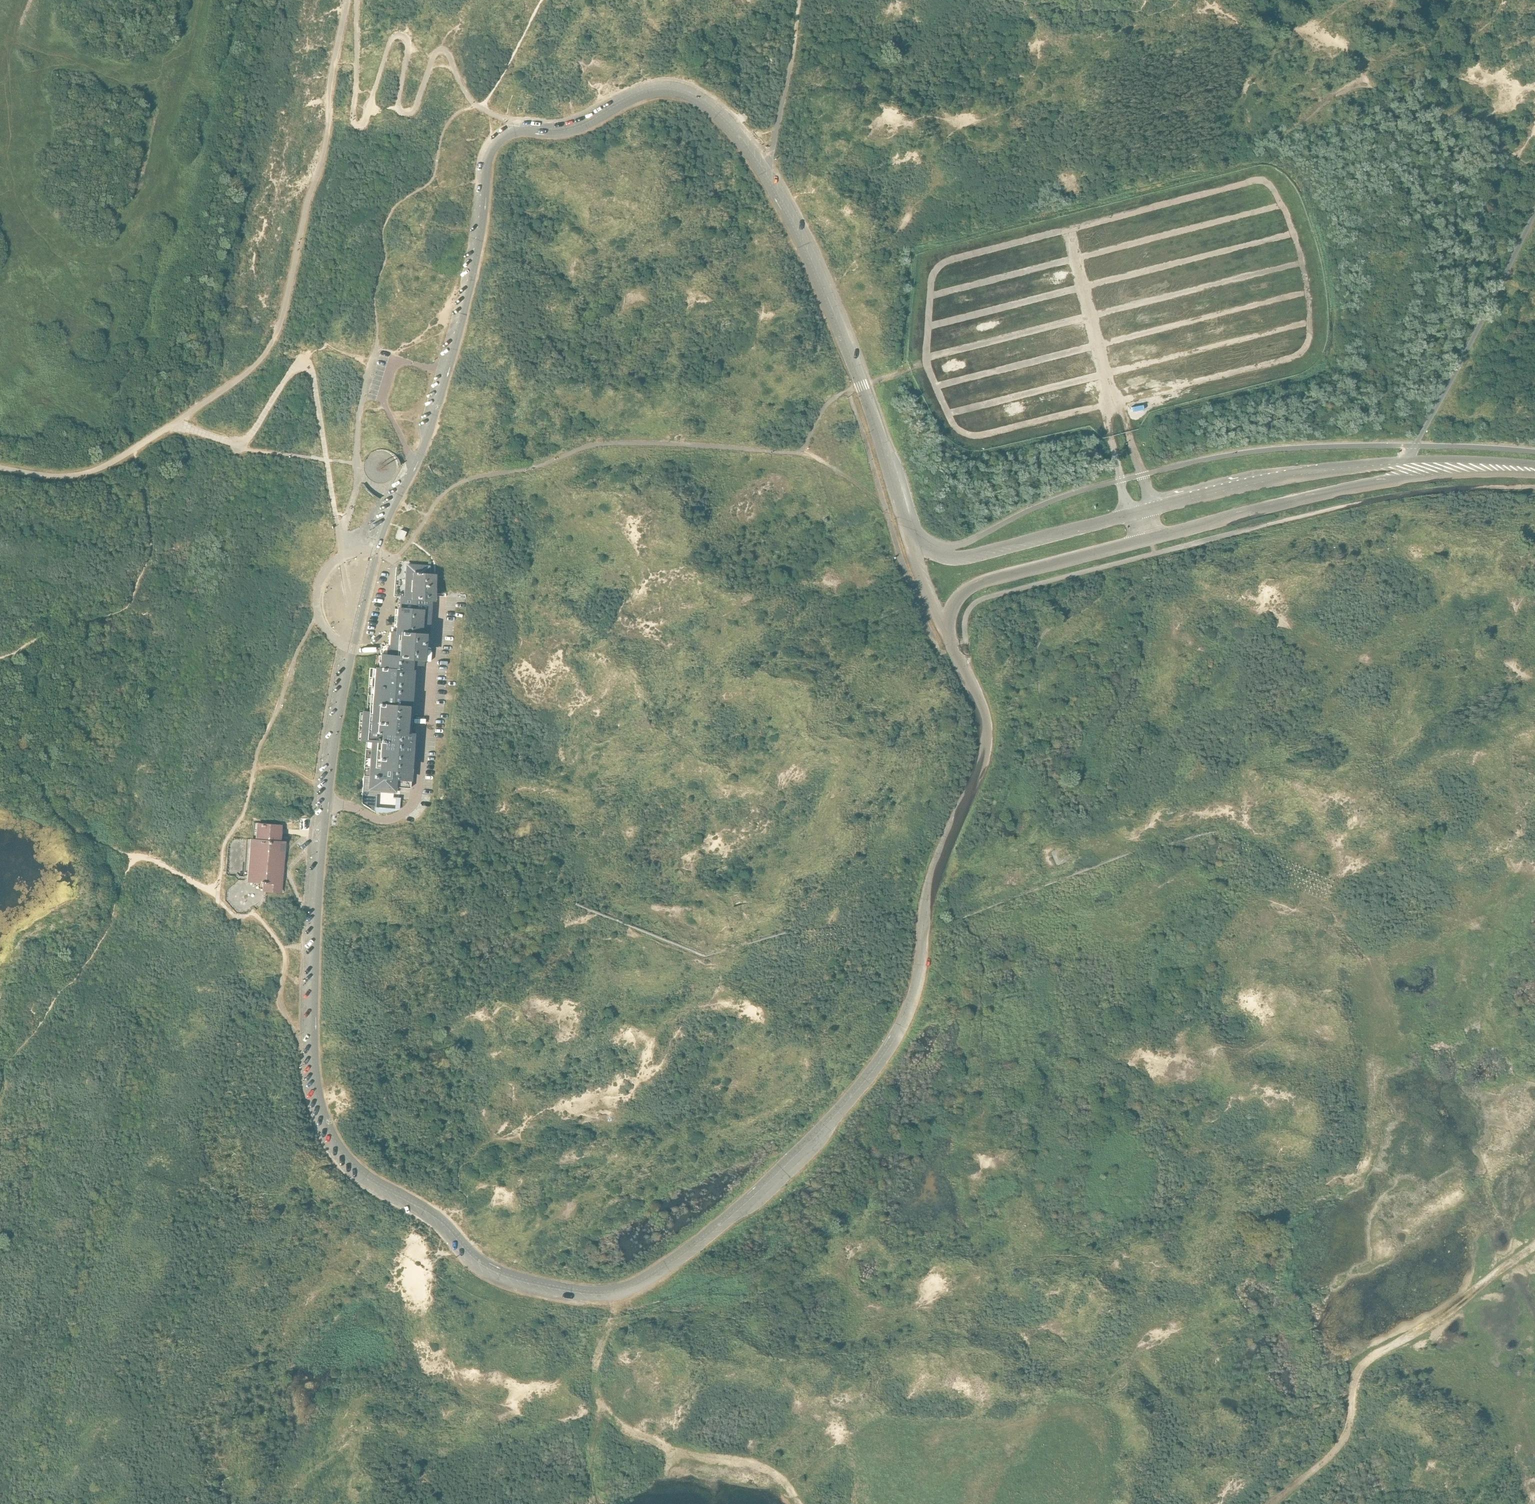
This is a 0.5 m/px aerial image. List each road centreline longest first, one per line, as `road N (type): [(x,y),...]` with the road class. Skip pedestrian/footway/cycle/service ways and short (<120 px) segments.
road 1 (tertiary): [(903,530),(861,387),(792,228),(725,125),(700,104),(656,93),(574,131),(515,132),(493,146),(466,306),(421,455),(377,551),(332,767),(315,1052),(324,1112),(349,1158),(448,1223),(496,1270),(532,1282),(616,1289),(672,1261),(721,1221),(861,1081),(911,996),(930,879),(984,744),(981,717),(943,632)]
road 2 (tertiary): [(1534,465),(1407,461),(1246,484),(962,557),(933,553),(903,530)]
road 3 (tertiary): [(943,632),(952,604),(972,589),(1148,540),(1370,485),(1534,476)]
road 4 (track): [(1534,1245),(1370,1358),(1358,1374),(1340,1444),(1272,1503)]
road 5 (track): [(800,1503),(784,1479),(756,1463),(675,1453),(609,1417),(595,1371),(616,1289)]

